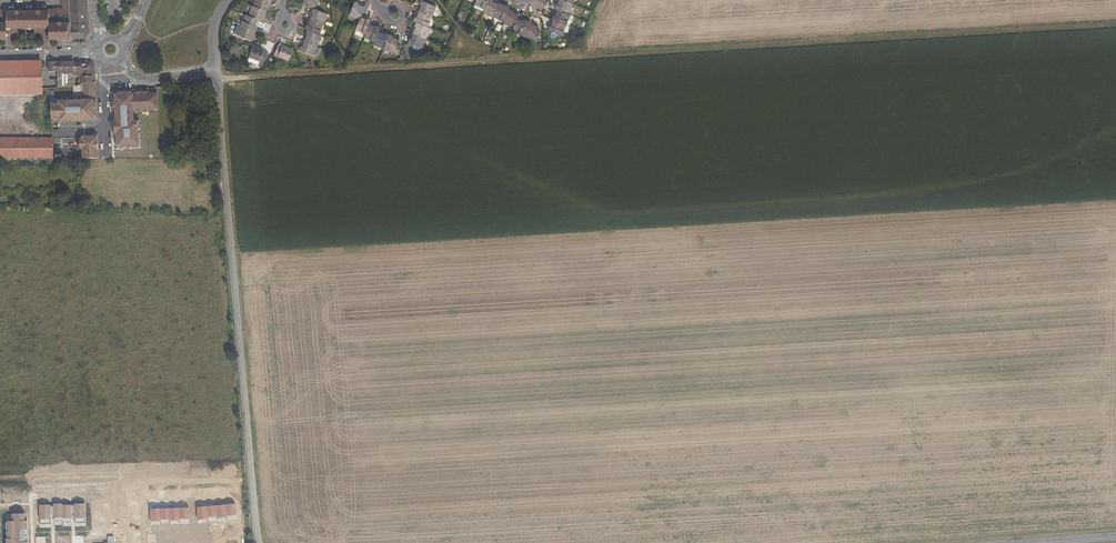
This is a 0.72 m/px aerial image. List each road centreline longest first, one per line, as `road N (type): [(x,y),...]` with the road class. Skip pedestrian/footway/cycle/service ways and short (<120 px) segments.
road 1 (unclassified): [(212,73),(258,538)]

